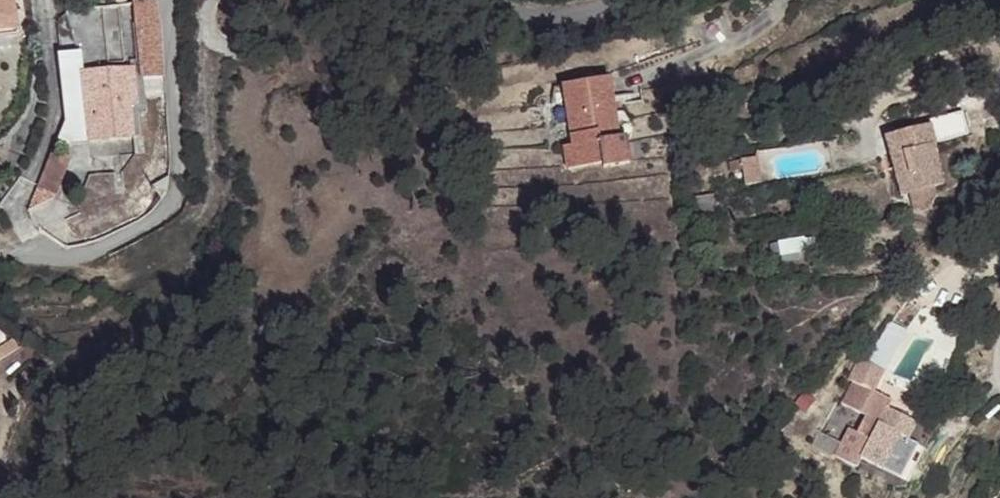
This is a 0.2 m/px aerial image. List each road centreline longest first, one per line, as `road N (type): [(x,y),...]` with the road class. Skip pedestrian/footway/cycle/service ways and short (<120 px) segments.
road 1 (residential): [(197,0),(186,38),(182,172),(169,200),(139,226),(81,253),(0,259)]
road 2 (unclassified): [(485,0),(517,23),(570,26),(656,0)]

